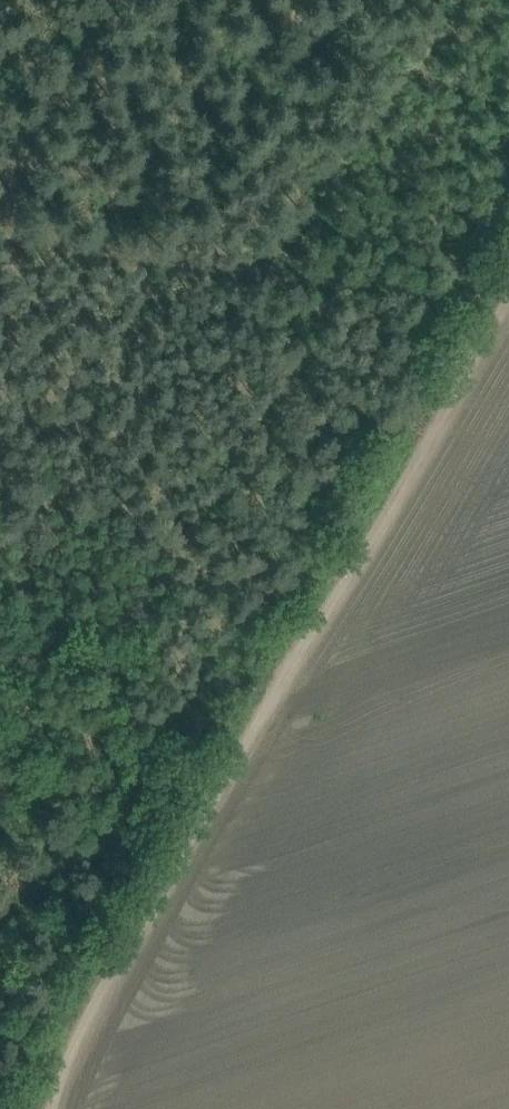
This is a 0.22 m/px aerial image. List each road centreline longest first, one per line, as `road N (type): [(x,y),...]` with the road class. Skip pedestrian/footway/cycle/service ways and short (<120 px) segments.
road 1 (track): [(208,784),(508,293)]
road 2 (track): [(40,1108),(62,1034),(208,784),(0,782)]
road 3 (track): [(0,225),(508,296)]

